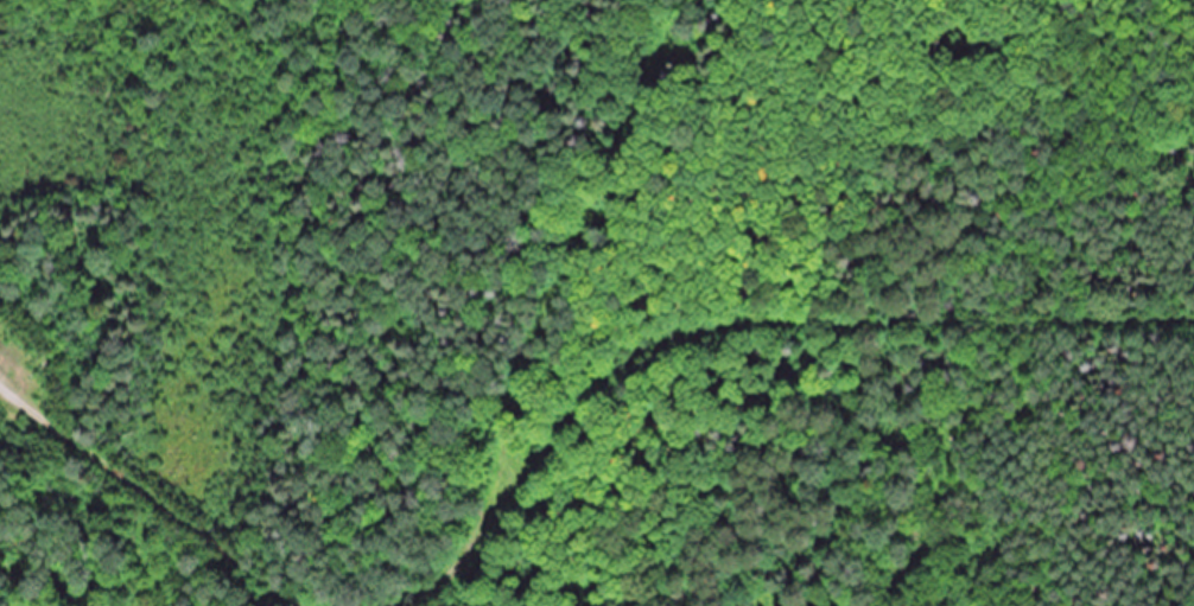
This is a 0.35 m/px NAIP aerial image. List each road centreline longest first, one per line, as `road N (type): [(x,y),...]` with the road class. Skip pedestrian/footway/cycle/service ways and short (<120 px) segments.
road 1 (track): [(1193,325),(680,345),(615,378),(546,447),(453,581),(421,605)]
road 2 (track): [(502,511),(495,423),(691,0)]
road 3 (track): [(289,605),(0,397)]

